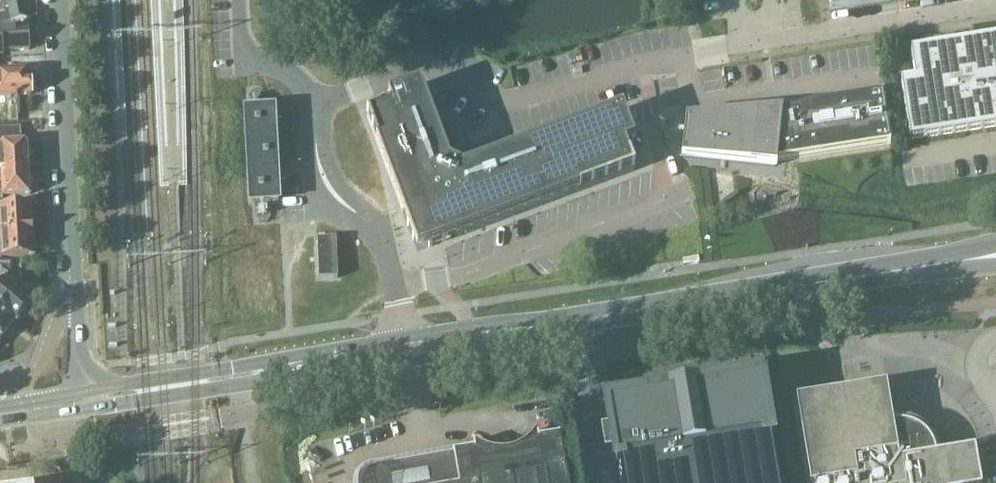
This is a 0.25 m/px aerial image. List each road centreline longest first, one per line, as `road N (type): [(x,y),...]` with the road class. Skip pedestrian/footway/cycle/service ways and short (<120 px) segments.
road 1 (secondary): [(86,400),(890,271)]
road 2 (residential): [(698,54),(995,6)]
road 3 (tertiary): [(72,286),(57,0)]
road 4 (residential): [(0,376),(31,372),(72,286)]

